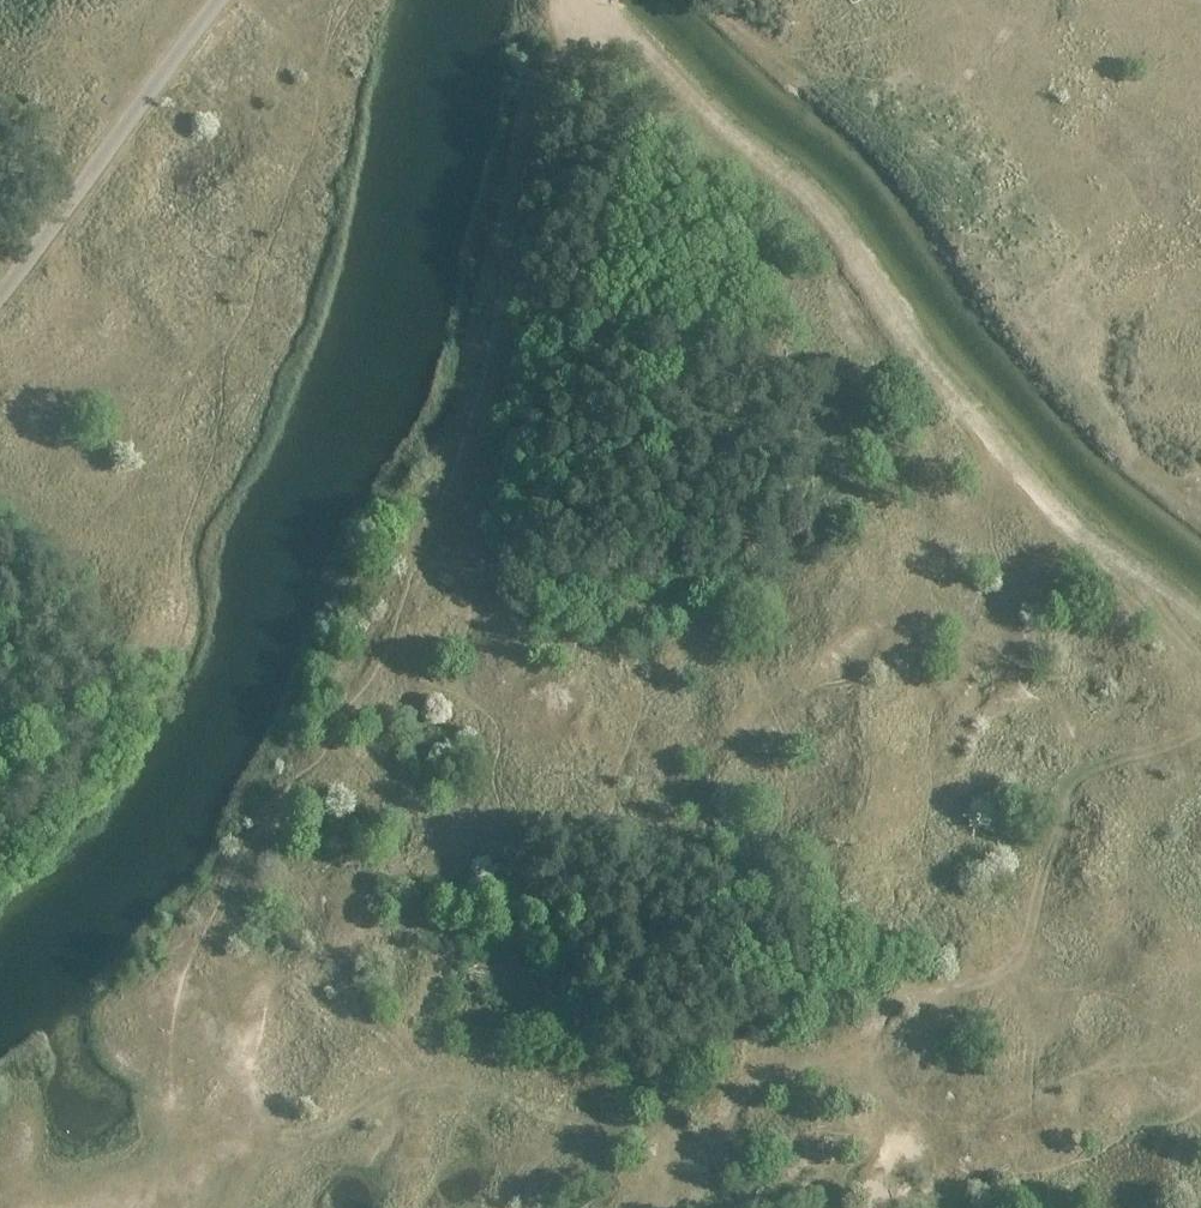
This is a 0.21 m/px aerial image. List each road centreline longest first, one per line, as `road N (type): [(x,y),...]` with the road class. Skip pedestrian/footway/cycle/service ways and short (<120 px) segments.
road 1 (track): [(0,292),(220,0)]

